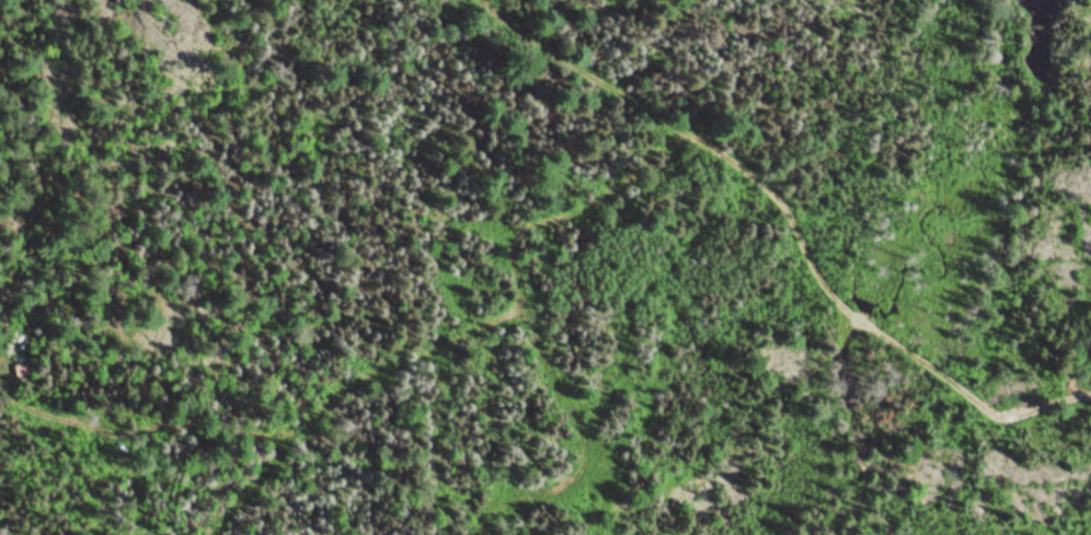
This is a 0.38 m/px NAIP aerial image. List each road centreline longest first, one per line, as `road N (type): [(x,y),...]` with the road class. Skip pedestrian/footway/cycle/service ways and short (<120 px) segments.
road 1 (residential): [(521,0),(781,198),(857,295),(919,356),(989,402),(1090,399)]
road 2 (track): [(682,116),(616,187),(520,239),(533,321),(583,431),(572,479),(493,513),(482,534)]
road 3 (residential): [(91,0),(192,51),(269,0)]

